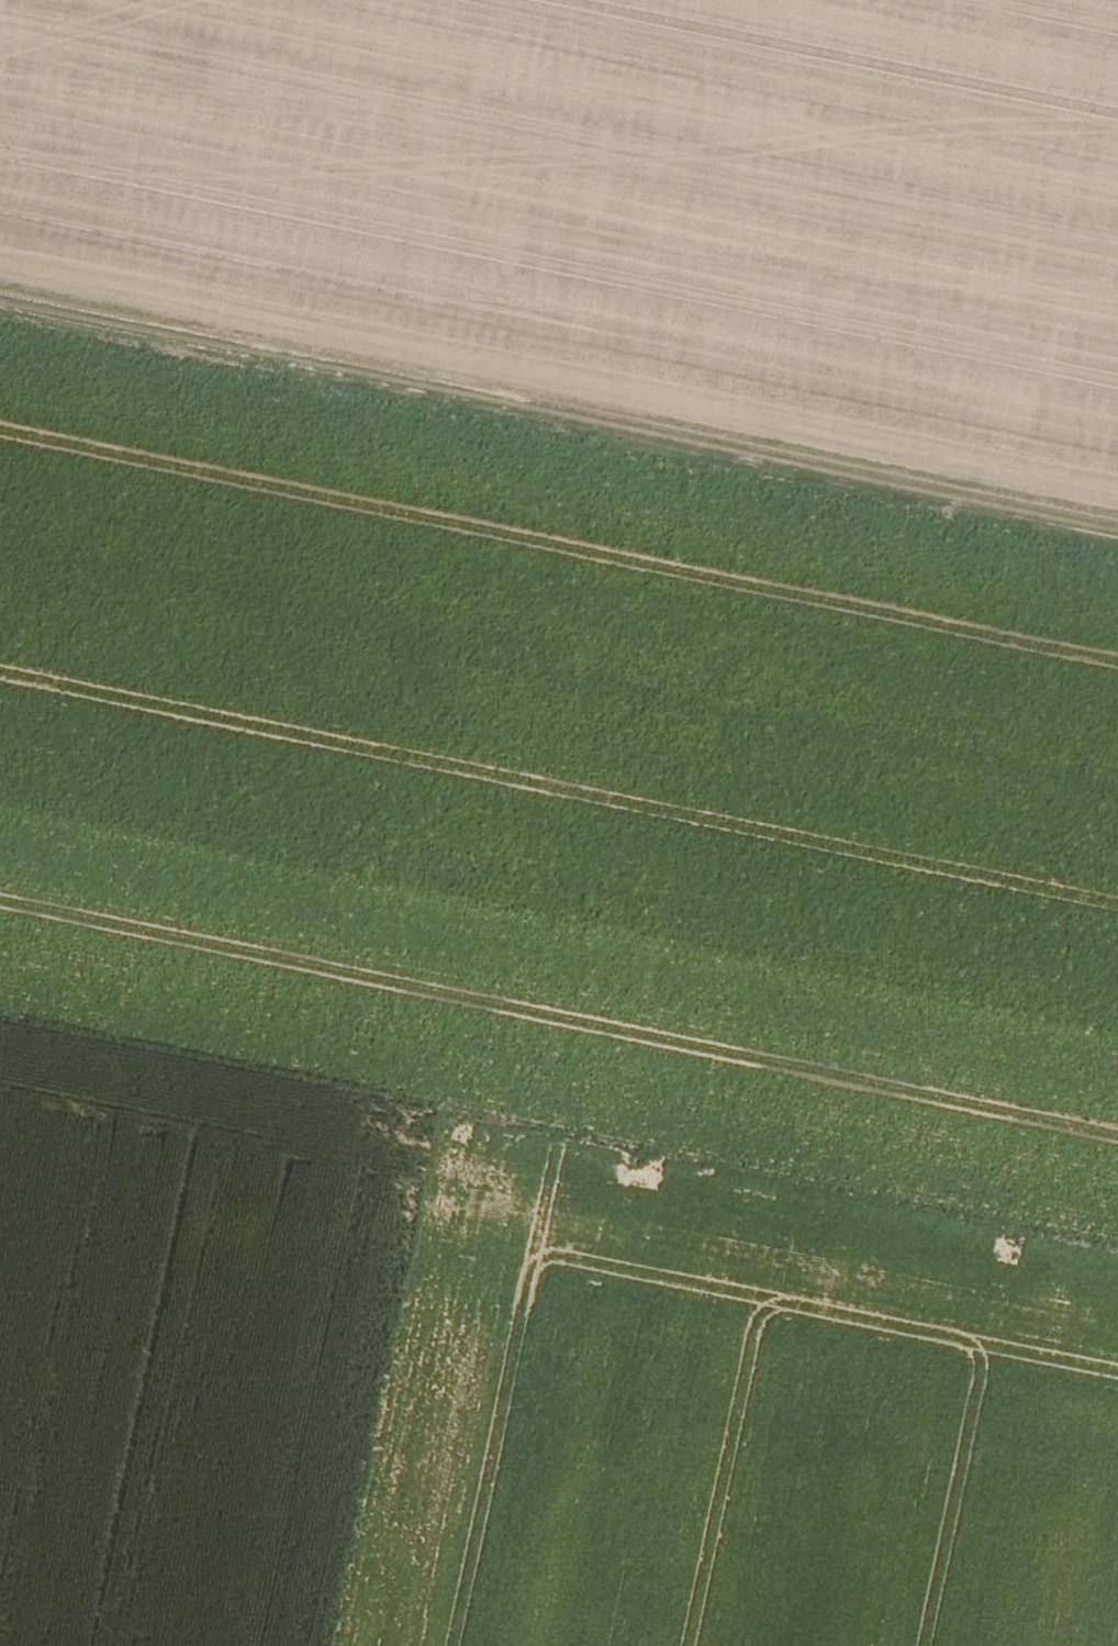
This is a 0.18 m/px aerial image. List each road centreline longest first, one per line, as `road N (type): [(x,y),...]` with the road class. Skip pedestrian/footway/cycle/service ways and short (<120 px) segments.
road 1 (track): [(0,302),(1117,533)]

